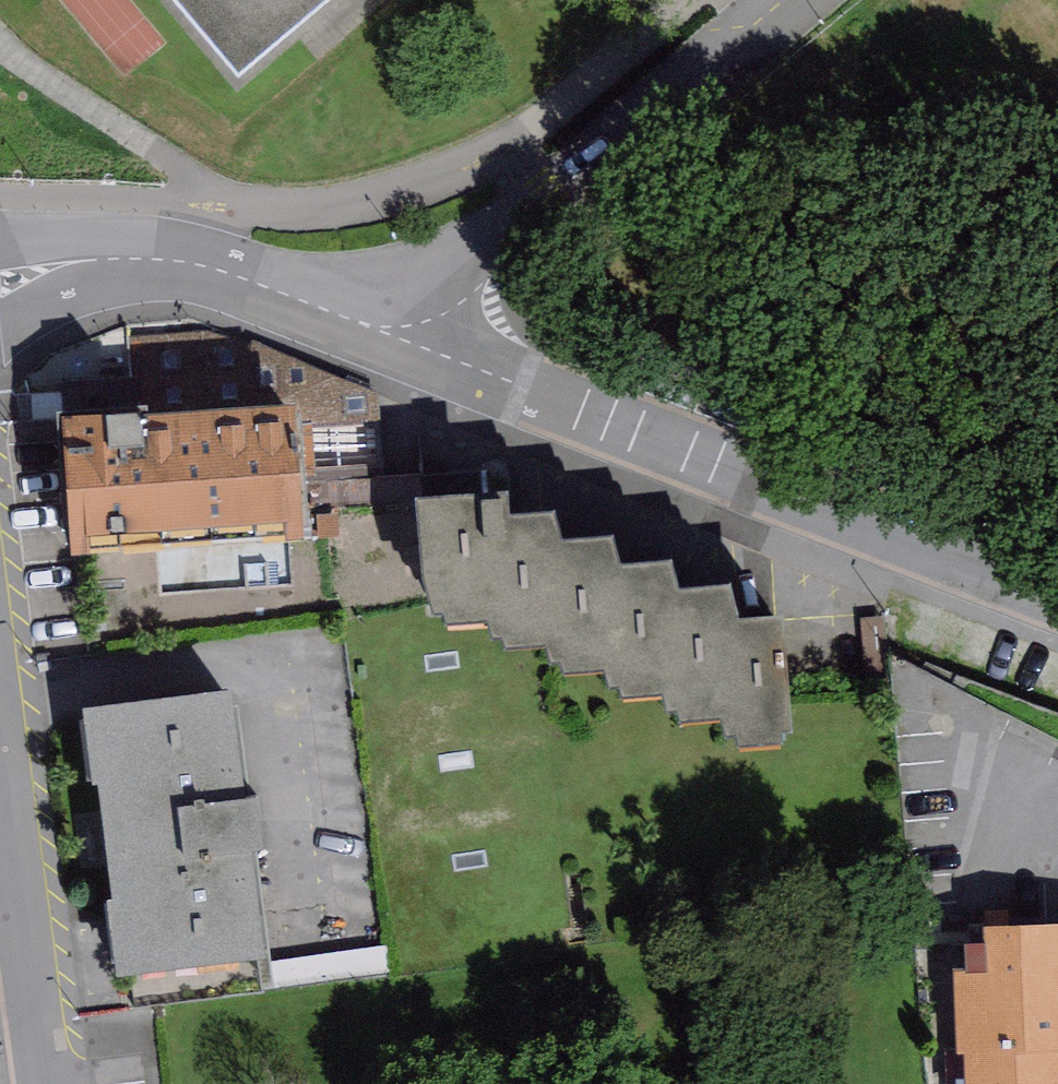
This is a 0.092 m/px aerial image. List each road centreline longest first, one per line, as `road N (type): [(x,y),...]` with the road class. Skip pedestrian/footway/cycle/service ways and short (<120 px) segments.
road 1 (residential): [(1057,573),(146,216)]
road 2 (residential): [(146,216),(488,224),(661,122),(803,0)]
road 3 (residential): [(0,830),(38,1083)]
road 4 (residential): [(146,216),(0,216)]

